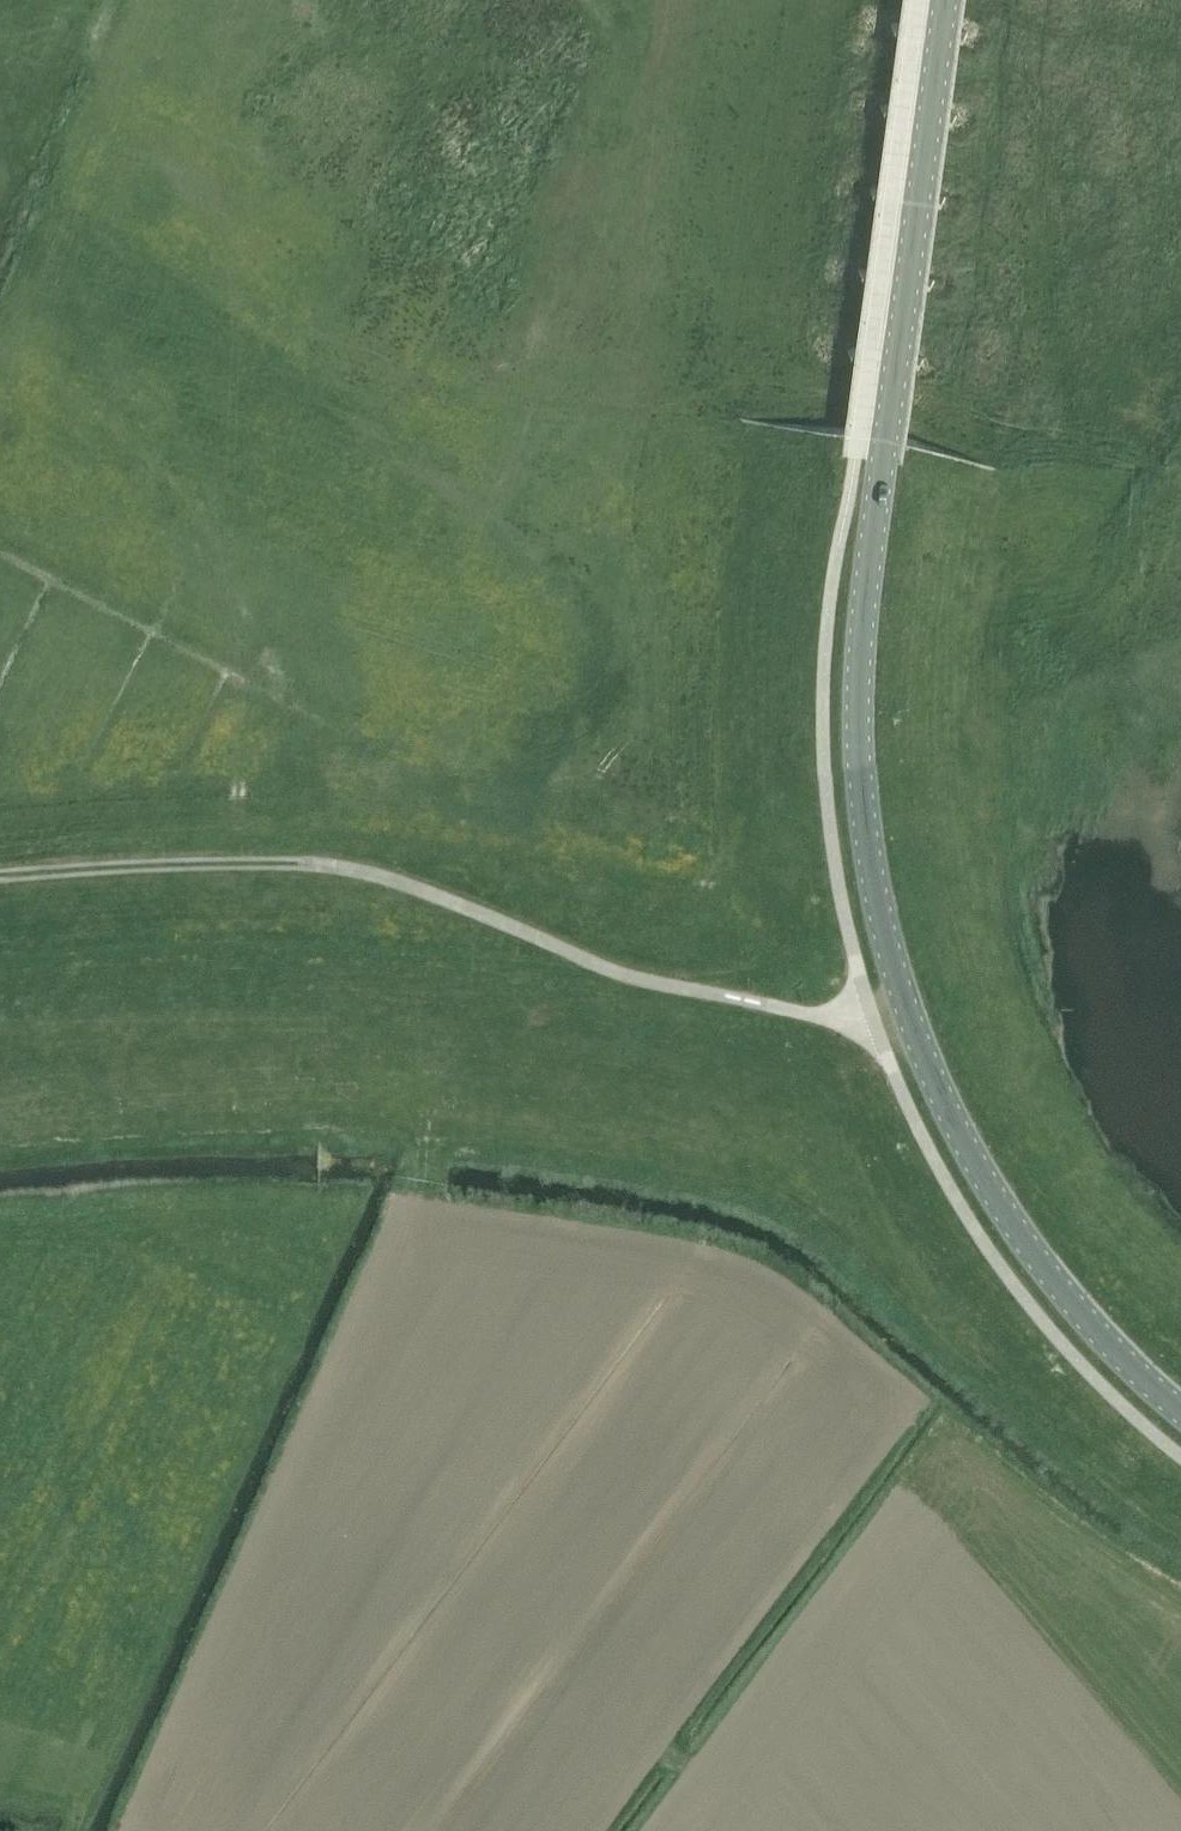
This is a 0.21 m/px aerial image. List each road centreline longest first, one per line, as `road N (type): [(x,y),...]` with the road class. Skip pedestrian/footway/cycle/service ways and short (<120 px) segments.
road 1 (secondary): [(1180,1409),(1063,1290),(970,1156),(906,1011),(871,884),(858,738),(861,635),(943,0)]
road 2 (track): [(629,977),(306,950),(0,963)]

